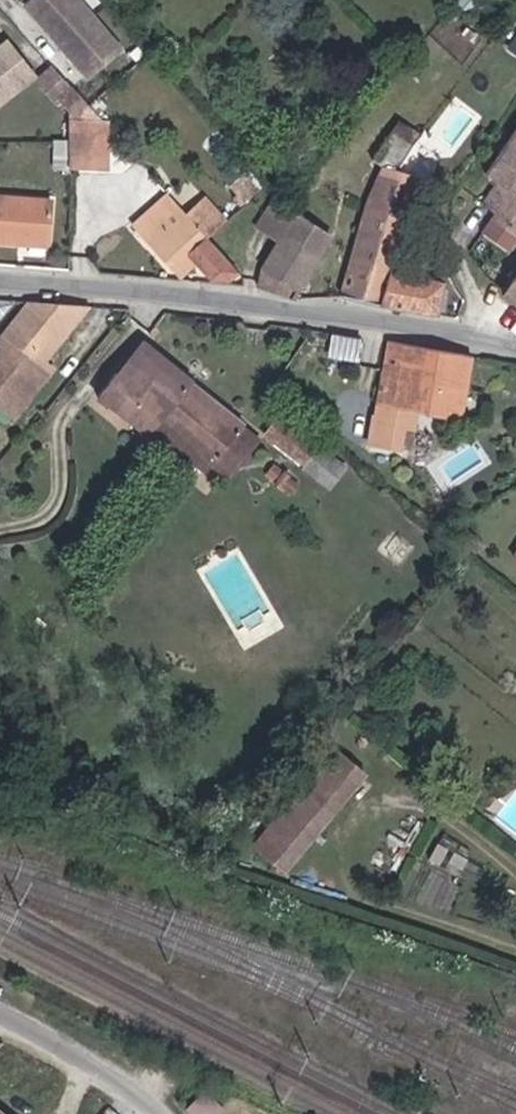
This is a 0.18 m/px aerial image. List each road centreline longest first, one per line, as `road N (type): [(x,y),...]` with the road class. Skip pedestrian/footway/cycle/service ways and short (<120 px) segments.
road 1 (residential): [(0,279),(277,305),(515,345)]
road 2 (residential): [(0,1015),(128,1082),(168,1113)]

